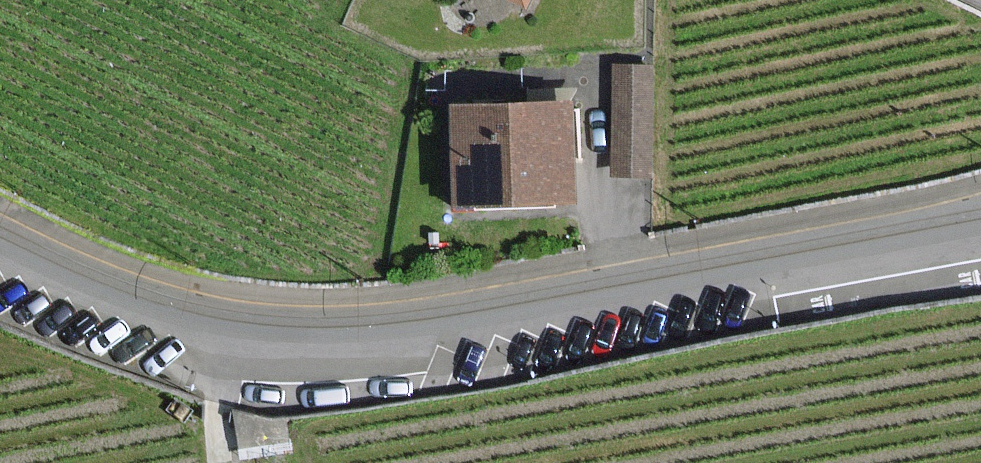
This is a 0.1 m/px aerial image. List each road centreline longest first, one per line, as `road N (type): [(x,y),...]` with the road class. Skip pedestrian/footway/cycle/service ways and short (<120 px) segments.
road 1 (residential): [(980,231),(359,345),(247,342),(192,330),(0,260)]
road 2 (track): [(222,462),(214,402),(222,336)]

